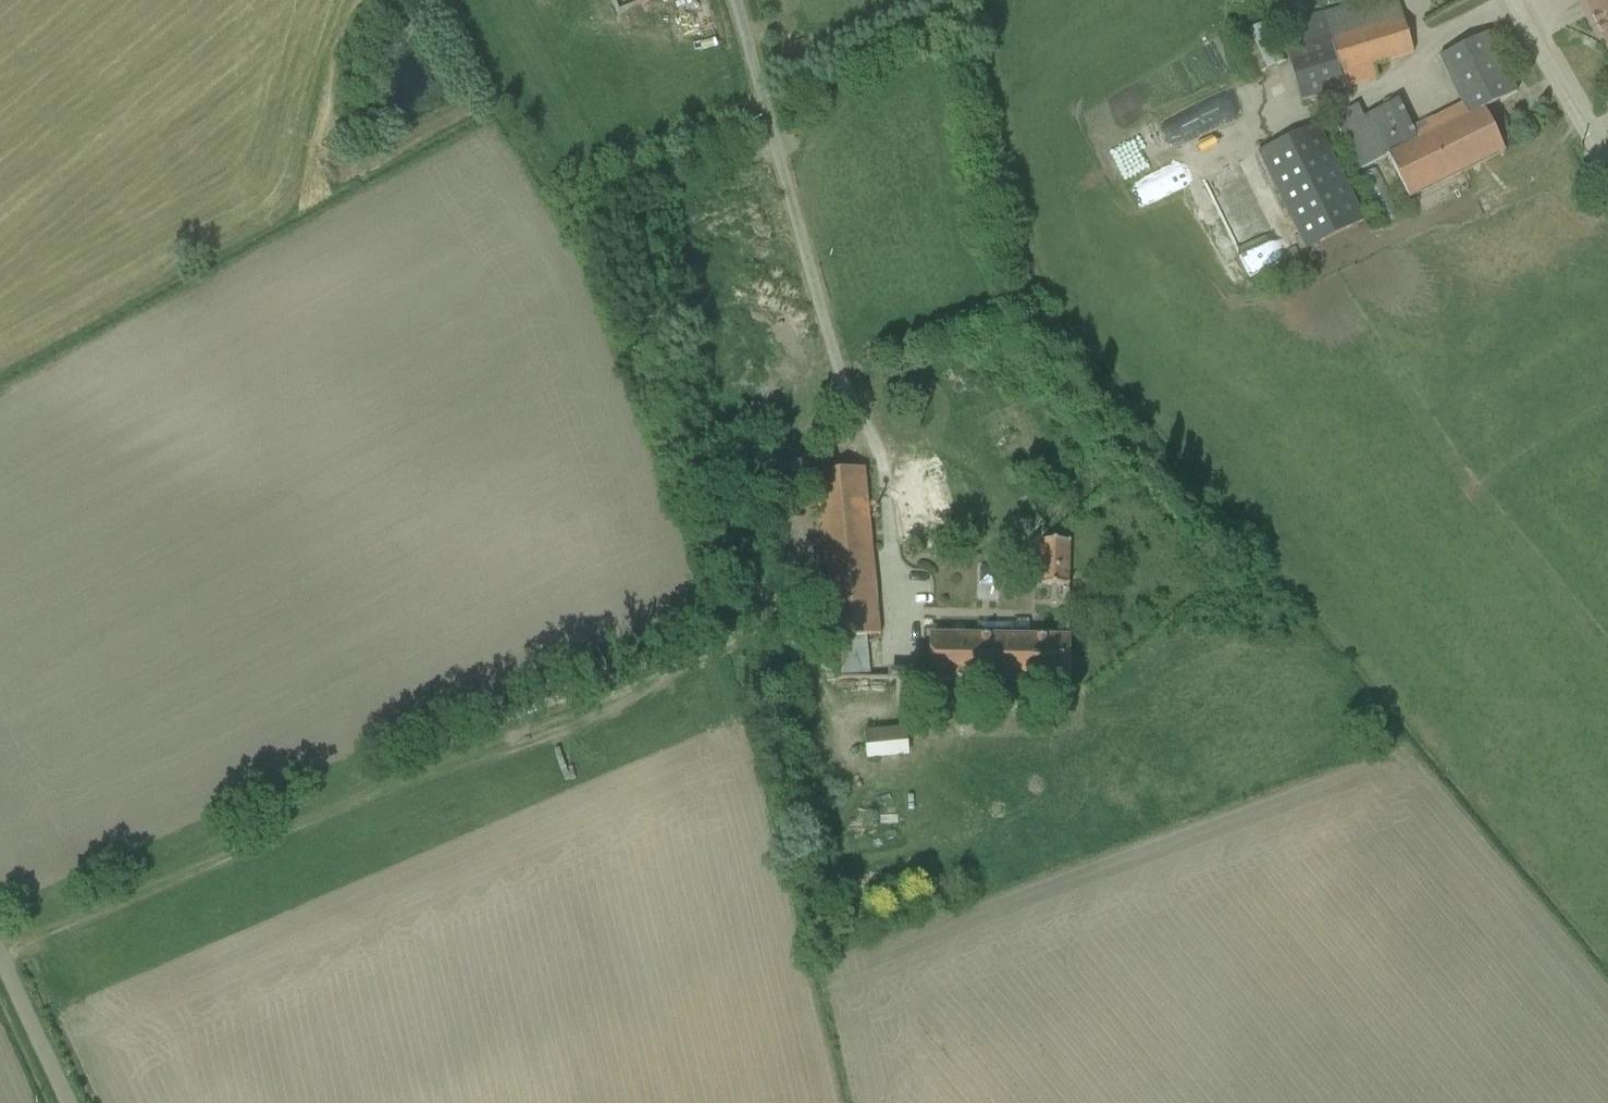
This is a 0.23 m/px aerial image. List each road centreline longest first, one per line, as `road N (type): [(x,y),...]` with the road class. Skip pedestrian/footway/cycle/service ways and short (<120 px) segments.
road 1 (unclassified): [(1607,177),(1511,0)]
road 2 (unclassified): [(0,956),(68,1102)]

